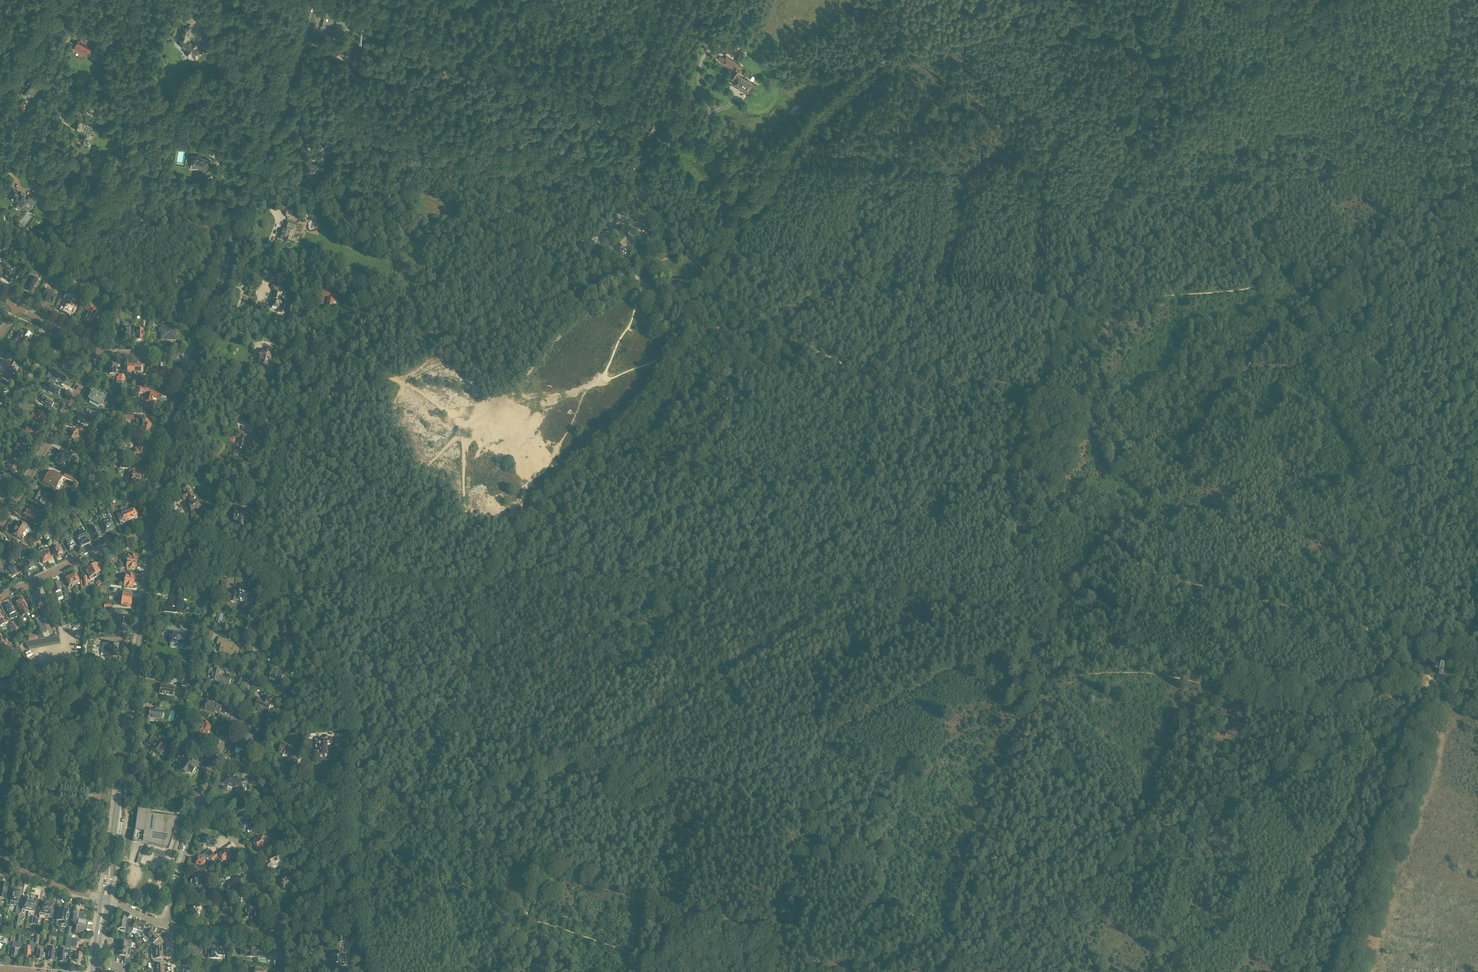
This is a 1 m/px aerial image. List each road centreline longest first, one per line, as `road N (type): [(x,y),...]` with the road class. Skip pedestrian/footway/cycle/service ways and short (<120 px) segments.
road 1 (track): [(1411,659),(1378,634),(1345,622),(1145,568),(918,404),(793,338)]
road 2 (track): [(413,819),(557,756),(597,756),(812,825),(955,948)]
road 3 (track): [(1041,623),(883,587),(483,581)]
road 4 (track): [(1435,687),(1349,714),(1239,687),(1225,668),(1041,623)]
road 5 (primary): [(191,360),(314,0)]
road 6 (residential): [(186,375),(287,398),(338,126)]
road 7 (track): [(483,581),(524,522),(656,390),(703,289)]
road 8 (residential): [(219,757),(260,647),(270,586),(223,551),(155,525)]
road 9 (track): [(374,851),(413,819),(477,677),(483,581)]
road 10 (track): [(1436,691),(1350,971)]
road 11 (track): [(373,971),(344,854),(349,735)]
road 12 (primary): [(124,754),(153,540)]
road 13 (track): [(483,581),(270,586)]
road 14 (track): [(1477,151),(1302,39)]
road 15 (residential): [(96,358),(0,528)]
road 16 (track): [(92,792),(92,761),(109,717),(91,701),(64,726),(81,775)]
road 17 (track): [(690,480),(793,338)]
road 18 (residential): [(0,596),(120,540),(153,540)]
road 19 (track): [(109,717),(115,701),(109,685),(64,692),(44,770)]
road 20 (track): [(95,800),(21,793),(17,786),(94,796)]
road 21 (primary): [(155,525),(186,375)]
road 22 (primary): [(105,900),(124,754)]
road 23 (track): [(53,803),(36,855),(50,864),(64,850),(69,817),(81,802)]
road 24 (residential): [(201,804),(250,864),(278,923)]
road 25 (residential): [(344,797),(219,757)]
road 26 (track): [(64,692),(45,682),(30,703),(29,757),(44,777)]
road 27 (residential): [(201,804),(165,925)]

